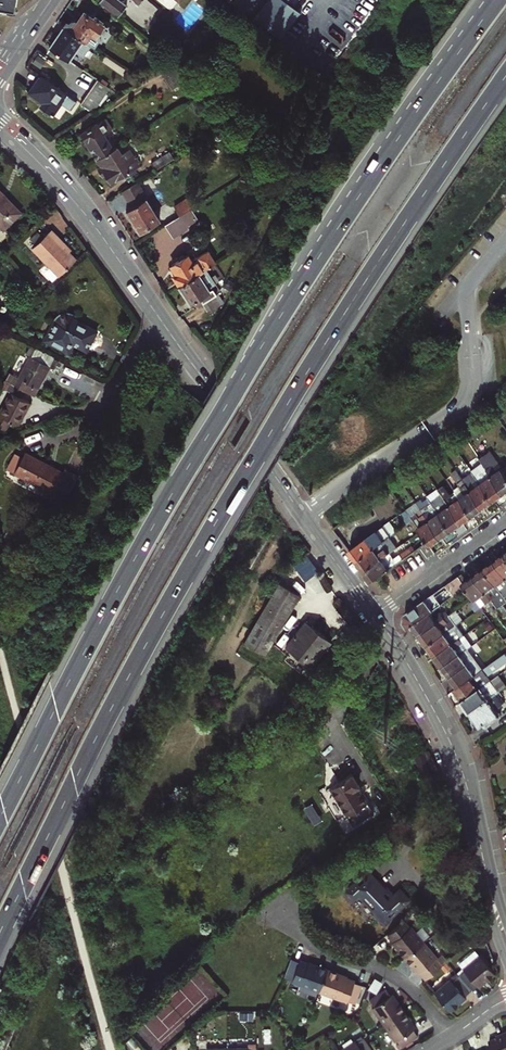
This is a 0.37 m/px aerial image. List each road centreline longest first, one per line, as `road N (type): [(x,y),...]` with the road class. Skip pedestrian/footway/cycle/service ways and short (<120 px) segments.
road 1 (motorway): [(0,931),(235,488),(505,77)]
road 2 (motorway): [(495,3),(226,401),(0,814)]
road 3 (secondary): [(303,517),(67,189),(0,120)]
road 4 (residential): [(303,517),(467,405),(473,383),(468,287),(505,244)]
road 5 (residential): [(280,910),(315,943),(397,979),(452,1036)]
road 6 (secondary): [(459,762),(505,940)]
road 7 (secondary): [(459,762),(374,614)]
road 8 (residential): [(374,614),(505,521)]
road 9 (secondary): [(374,614),(303,517)]

